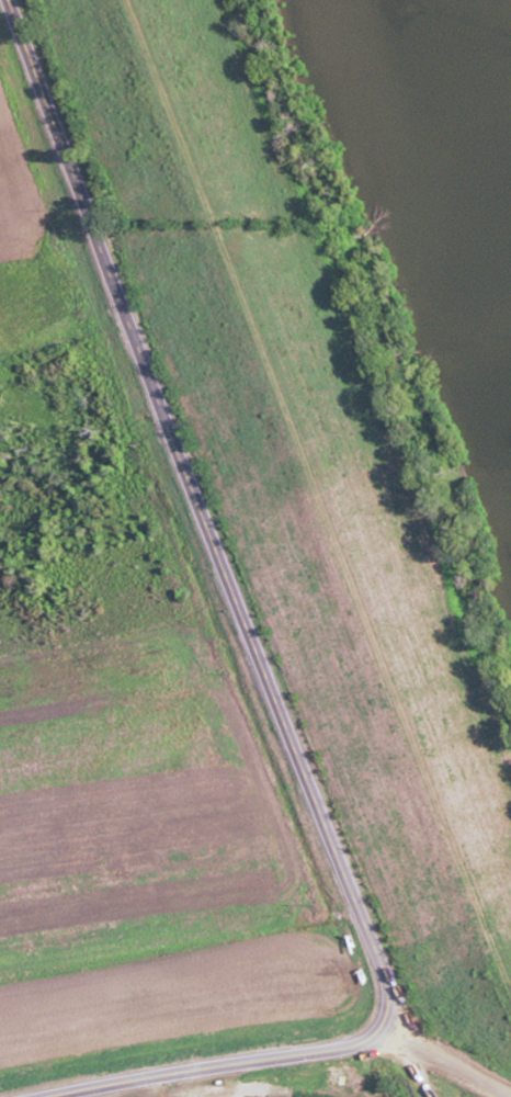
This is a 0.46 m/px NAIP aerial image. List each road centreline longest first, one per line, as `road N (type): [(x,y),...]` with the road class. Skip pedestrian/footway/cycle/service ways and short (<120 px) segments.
road 1 (tertiary): [(3,0),(200,529),(399,1006),(383,1049),(289,1056),(62,1096)]
road 2 (residential): [(123,0),(510,986)]
road 3 (residential): [(383,1049),(428,1058),(507,1096)]

